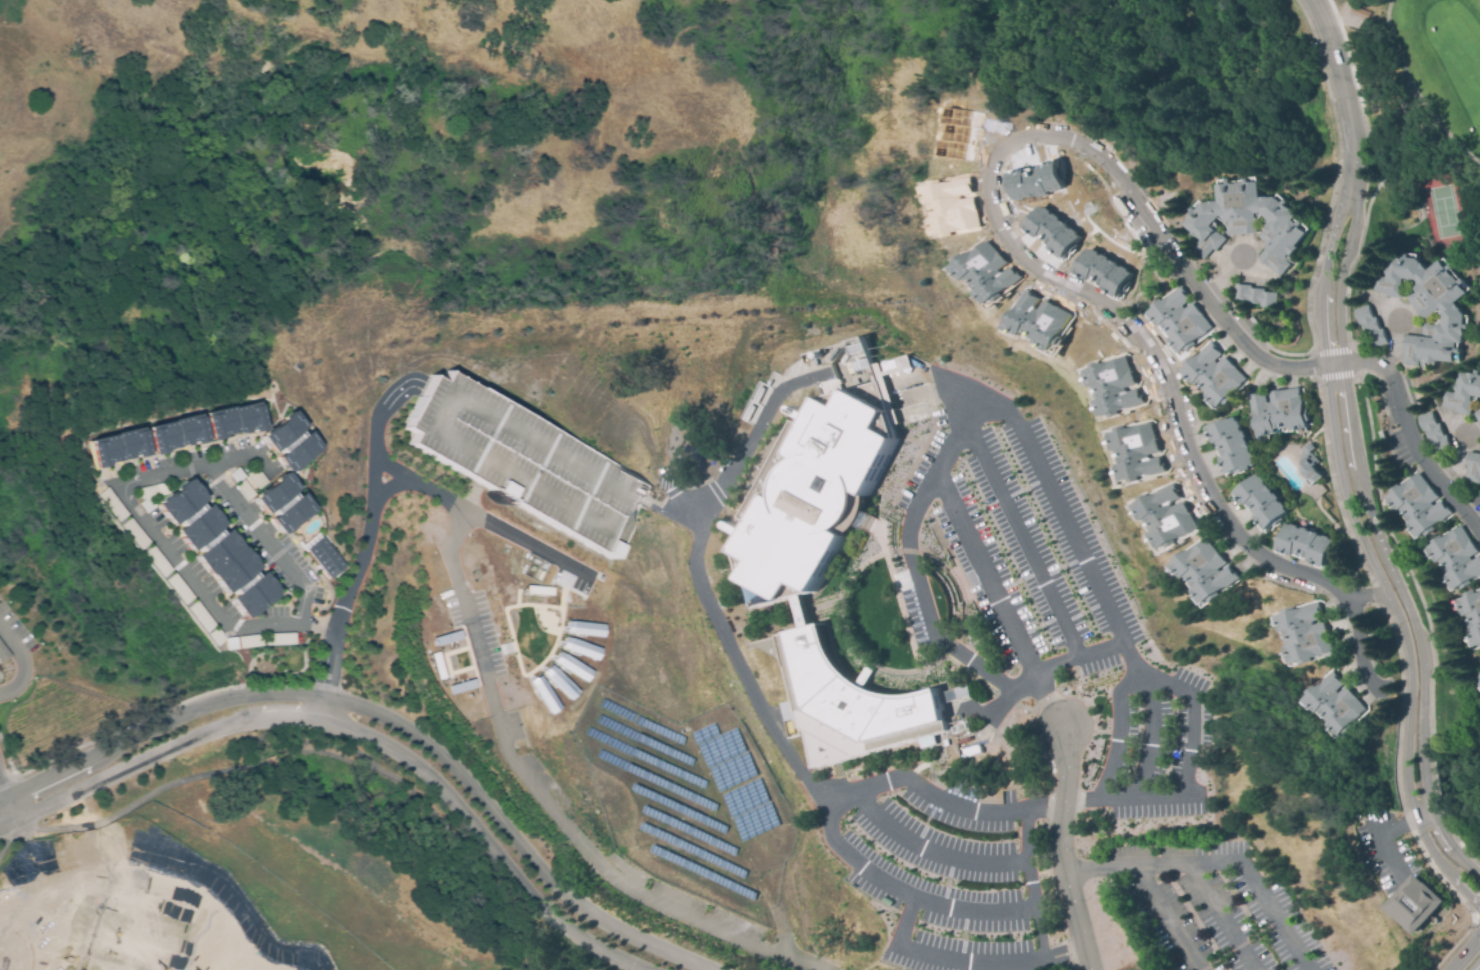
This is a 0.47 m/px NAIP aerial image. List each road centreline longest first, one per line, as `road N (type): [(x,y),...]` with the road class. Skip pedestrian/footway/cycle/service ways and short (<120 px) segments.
road 1 (residential): [(1348,599),(1260,555),(1224,517),(1131,322),(1037,271),(1016,250),(999,228),(988,190),(992,165),(1009,140),(1071,139),(1106,161),(1177,266),(1242,340),(1270,363),(1324,367)]
road 2 (residential): [(705,969),(568,901),(413,727),(320,698),(223,700),(0,801)]
road 3 (residential): [(0,826),(184,742),(280,716),(317,717),(381,741),(443,790),(544,910),(644,969)]
road 4 (residential): [(373,493),(397,484),(425,488),(463,512),(451,550),(454,572),(506,750),(596,861),(673,912),(822,969)]
road 5 (residential): [(1479,879),(1429,808),(1419,642),(1357,479),(1337,303),(1354,220),(1350,201)]
road 6 (residential): [(1385,594),(1410,670),(1405,772),(1413,815),(1430,850),(1479,908)]
road 7 (residential): [(1324,367),(1379,366),(1418,461),(1479,543)]
road 8 (residential): [(1093,969),(1068,882),(1064,726)]
road 9 (residential): [(1324,367),(1346,495),(1385,594)]
road 10 (residential): [(1307,0),(1325,29),(1344,102),(1350,201)]
road 11 (residential): [(1350,201),(1339,214),(1321,288),(1324,367)]

